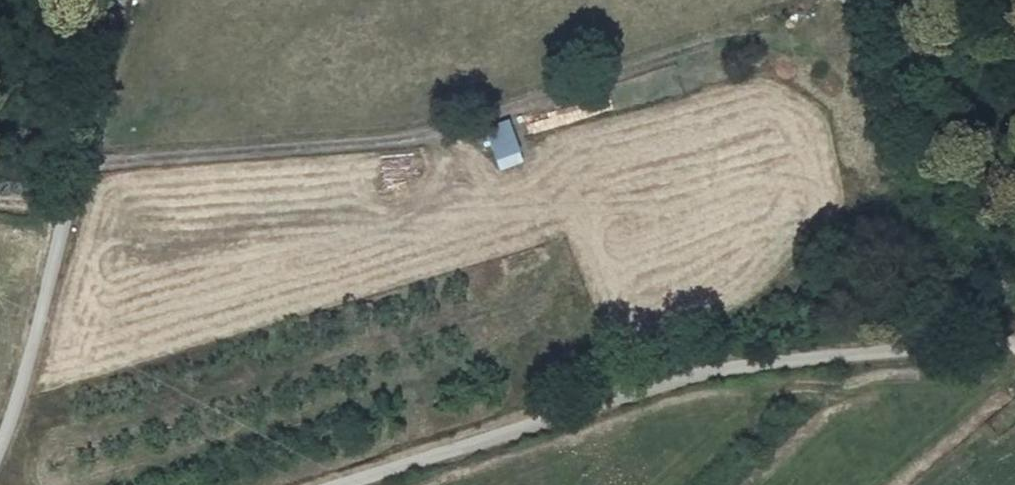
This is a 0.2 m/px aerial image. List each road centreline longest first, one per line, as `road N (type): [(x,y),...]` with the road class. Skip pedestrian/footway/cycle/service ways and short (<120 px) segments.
road 1 (unclassified): [(1014,348),(945,345),(666,372),(321,484)]
road 2 (track): [(83,166),(436,135),(744,35)]
road 3 (unclassified): [(0,449),(83,166),(116,0)]

